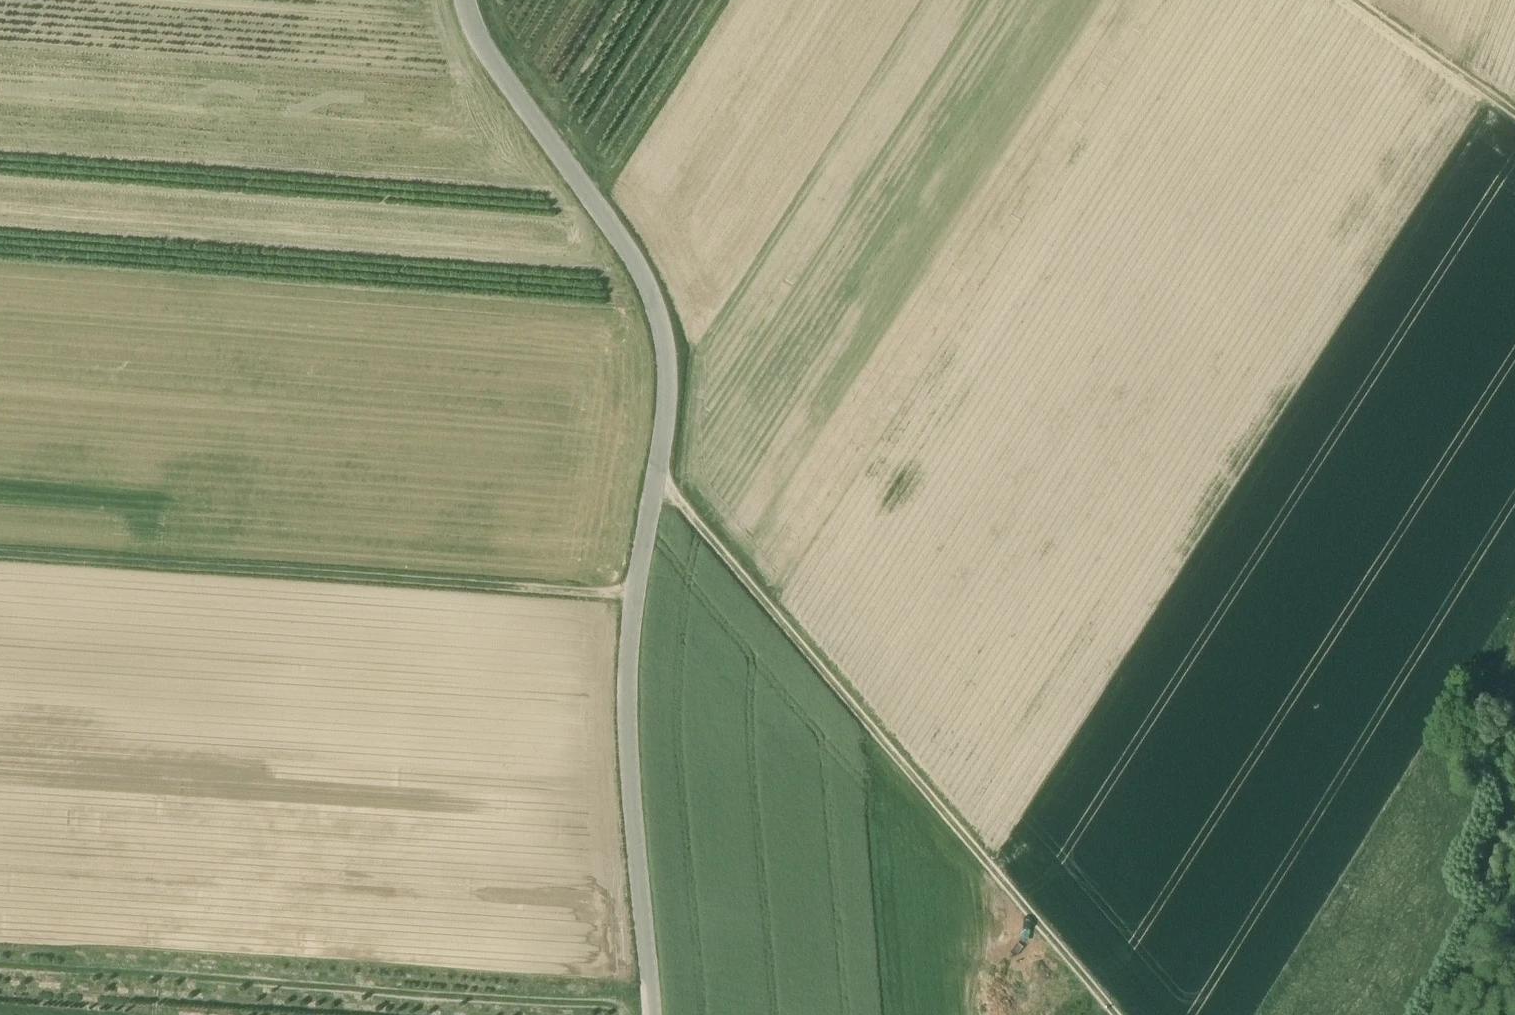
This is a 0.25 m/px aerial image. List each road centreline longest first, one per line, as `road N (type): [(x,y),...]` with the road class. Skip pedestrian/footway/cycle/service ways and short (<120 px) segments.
road 1 (unclassified): [(459,0),(637,269),(666,342),(628,694),(653,1014)]
road 2 (track): [(658,469),(1114,1014)]
road 3 (track): [(633,595),(0,554)]
road 4 (track): [(1352,0),(1514,116)]

